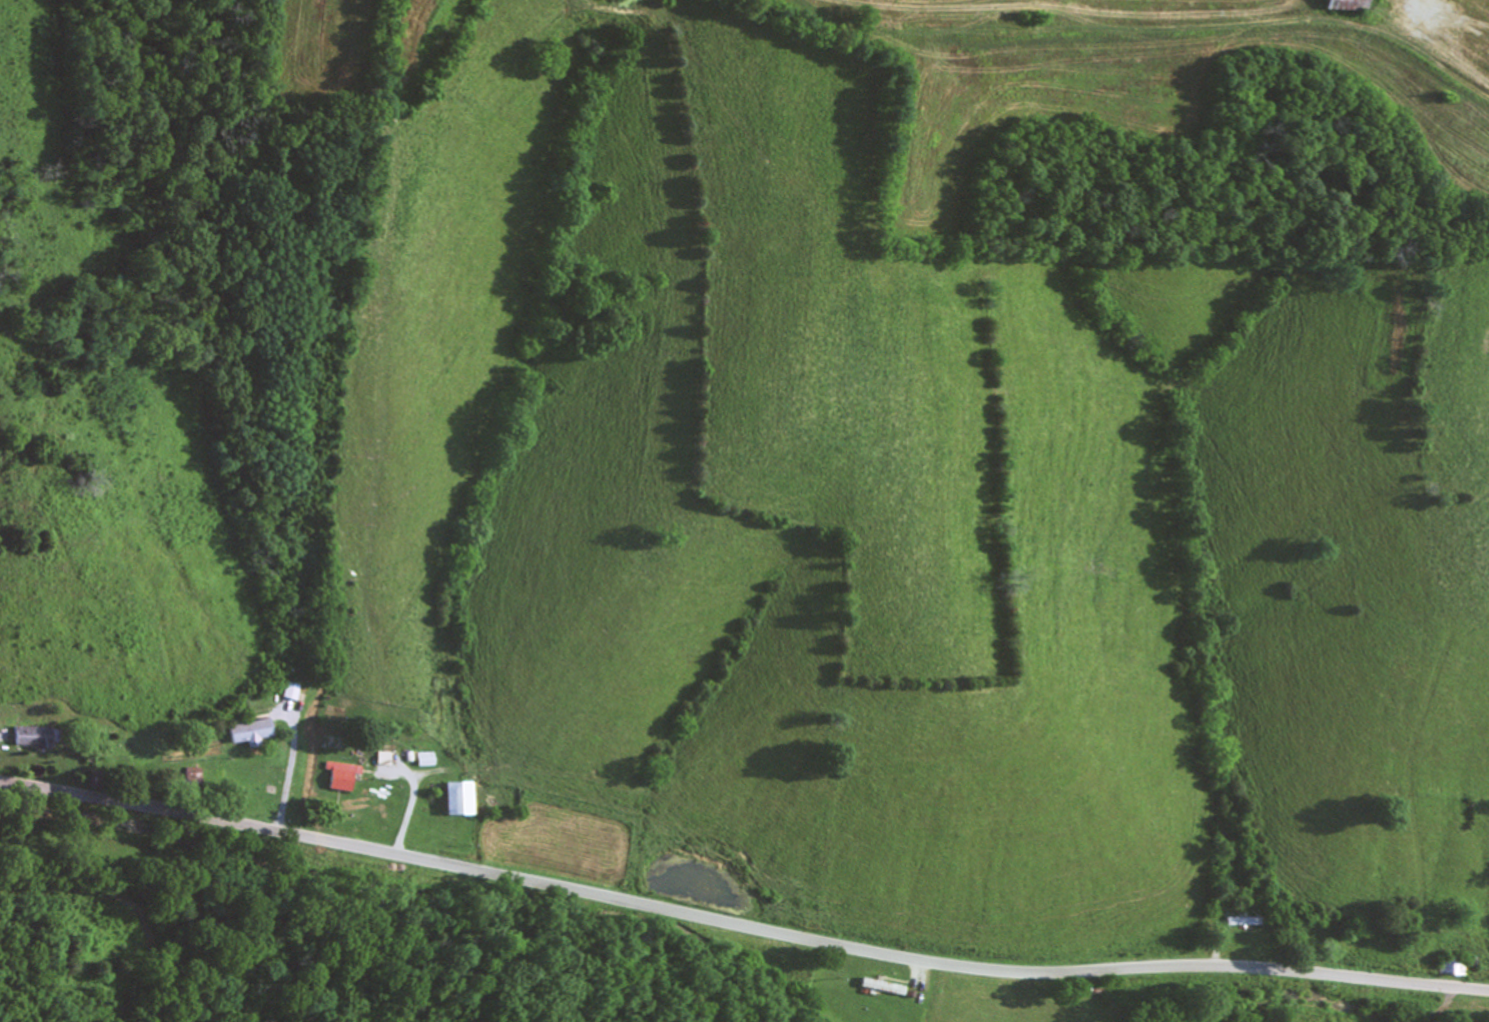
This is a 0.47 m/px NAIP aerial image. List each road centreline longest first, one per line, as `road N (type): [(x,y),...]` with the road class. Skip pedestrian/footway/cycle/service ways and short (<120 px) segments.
road 1 (tertiary): [(1488,991),(1260,968),(995,970),(0,782)]

